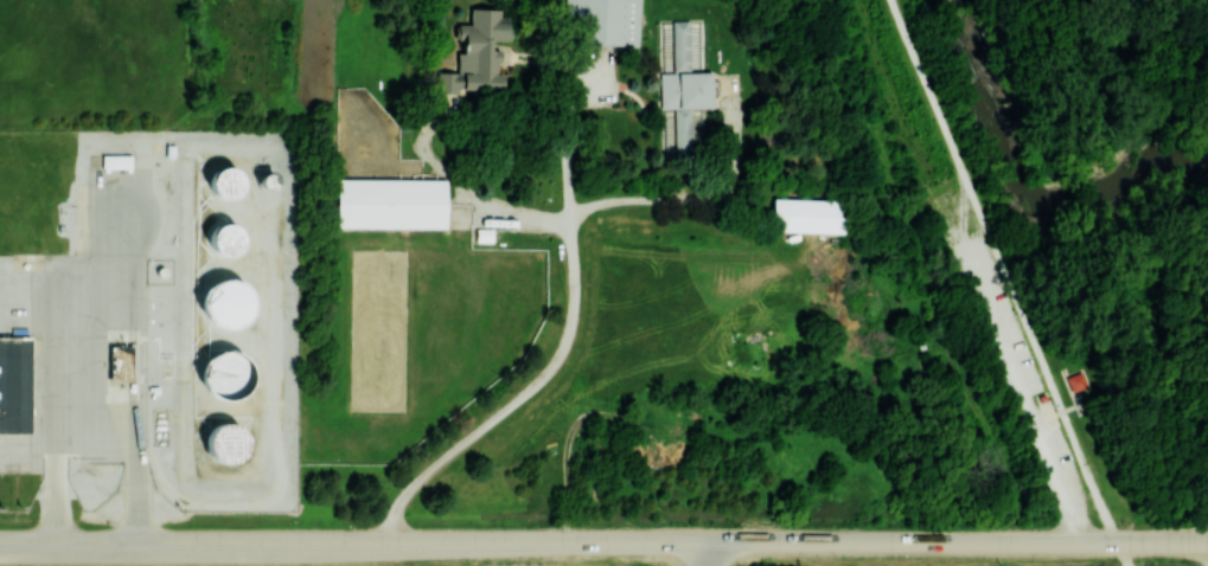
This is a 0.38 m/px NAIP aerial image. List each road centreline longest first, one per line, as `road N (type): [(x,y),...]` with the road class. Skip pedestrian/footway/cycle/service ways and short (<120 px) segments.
road 1 (secondary): [(0,540),(1078,541)]
road 2 (secondary): [(1207,542),(1078,541)]

